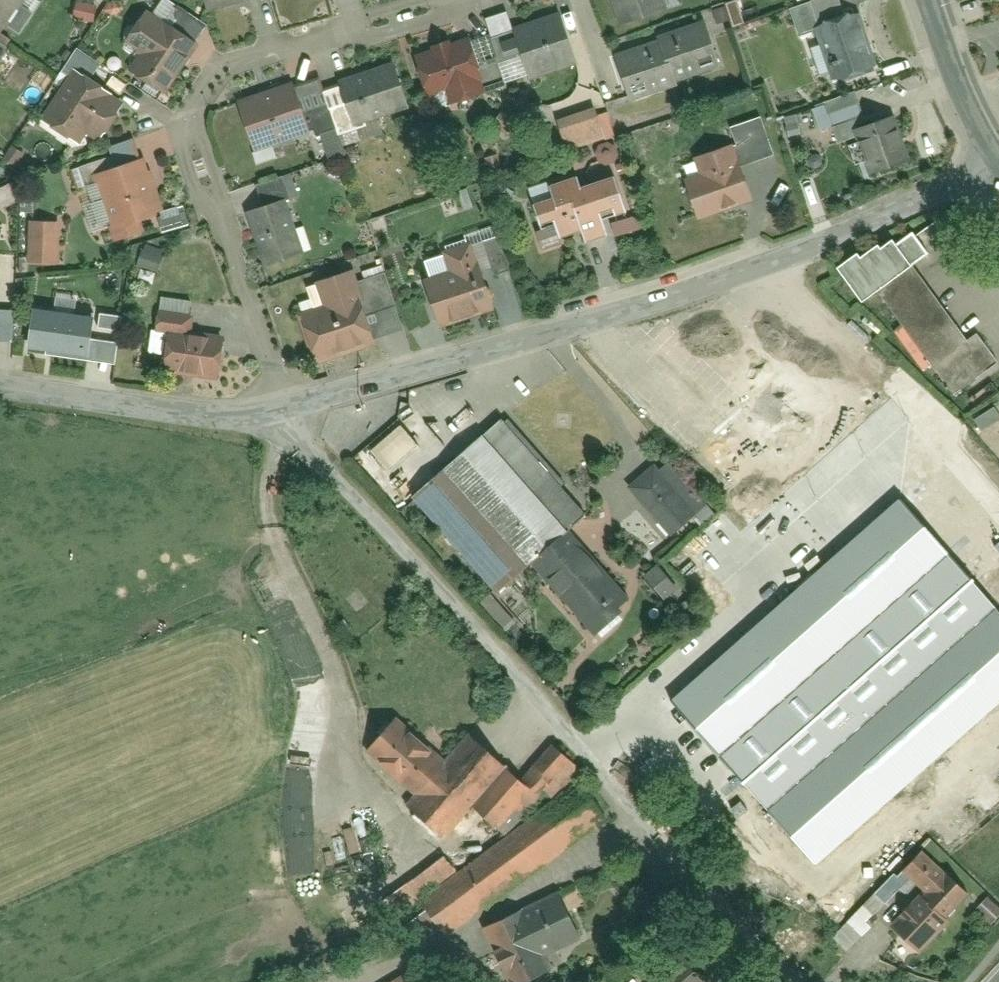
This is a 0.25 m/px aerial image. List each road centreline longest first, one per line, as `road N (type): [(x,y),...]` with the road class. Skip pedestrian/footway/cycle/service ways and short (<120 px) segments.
road 1 (residential): [(805,981),(602,768),(524,663),(279,415)]
road 2 (unclassified): [(279,415),(995,167)]
road 3 (residential): [(279,415),(277,373),(198,158),(207,97),(229,71),(486,0)]
road 4 (unclassified): [(0,387),(176,413),(279,415)]
road 5 (tertiary): [(995,167),(934,0)]

